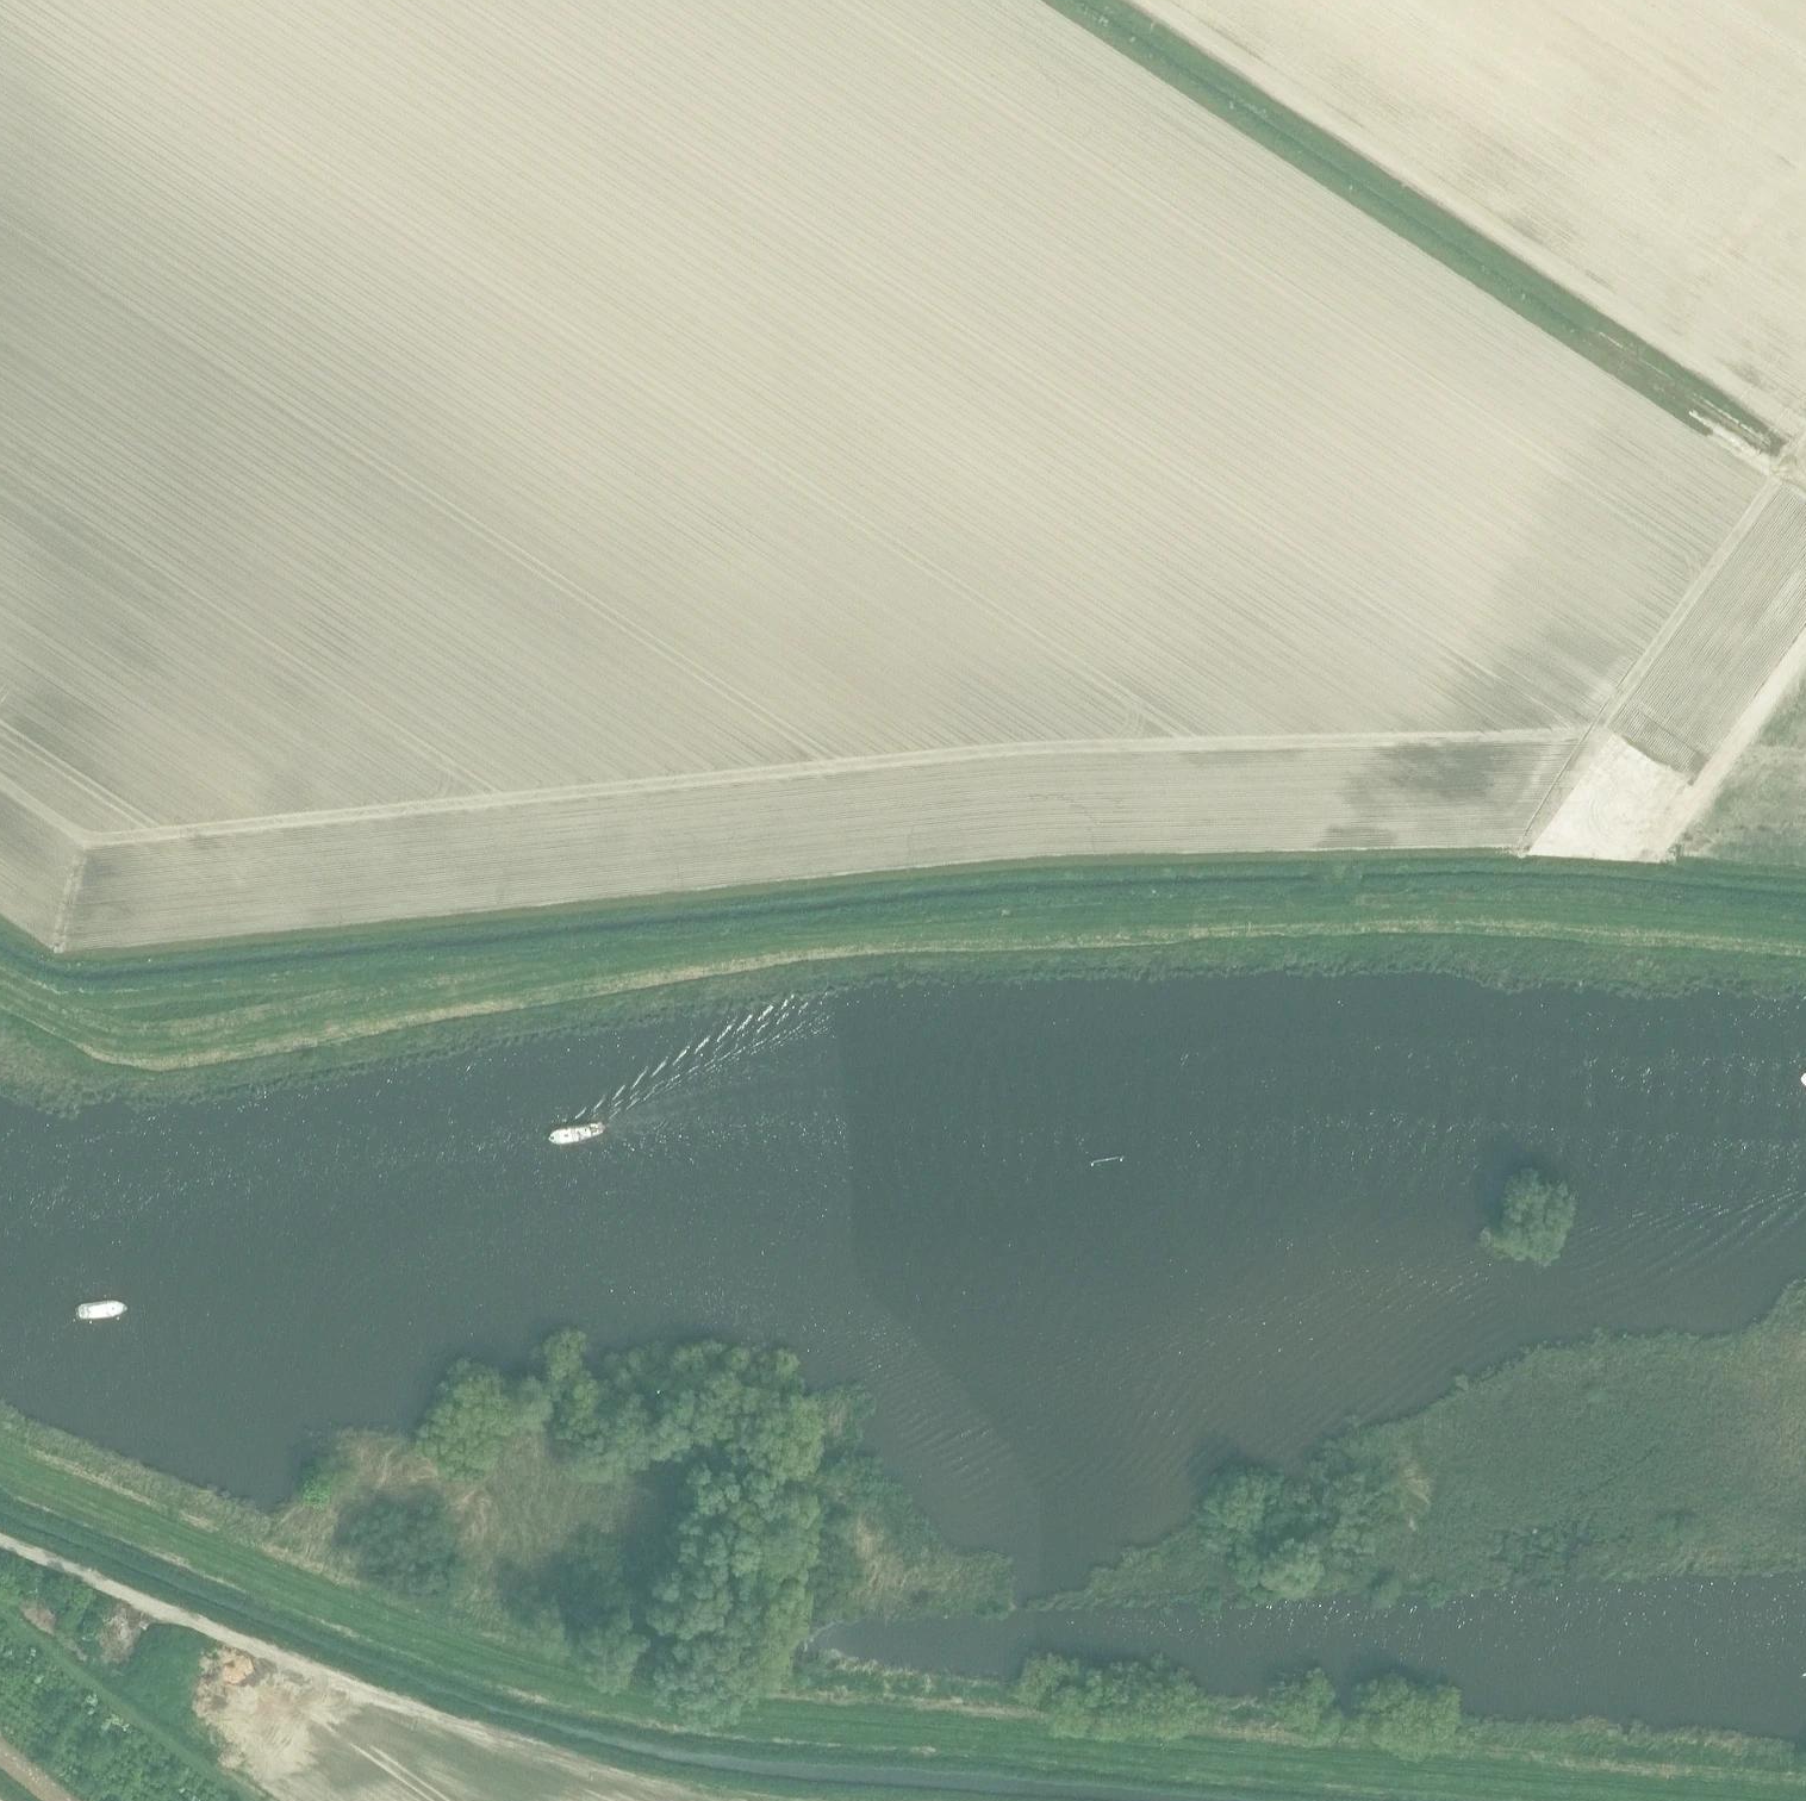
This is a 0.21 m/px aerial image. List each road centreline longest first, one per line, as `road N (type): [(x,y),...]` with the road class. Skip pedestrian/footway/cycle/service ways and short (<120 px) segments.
road 1 (track): [(757,1800),(683,1792),(496,1738),(0,1536)]
road 2 (track): [(1805,642),(1651,861)]

